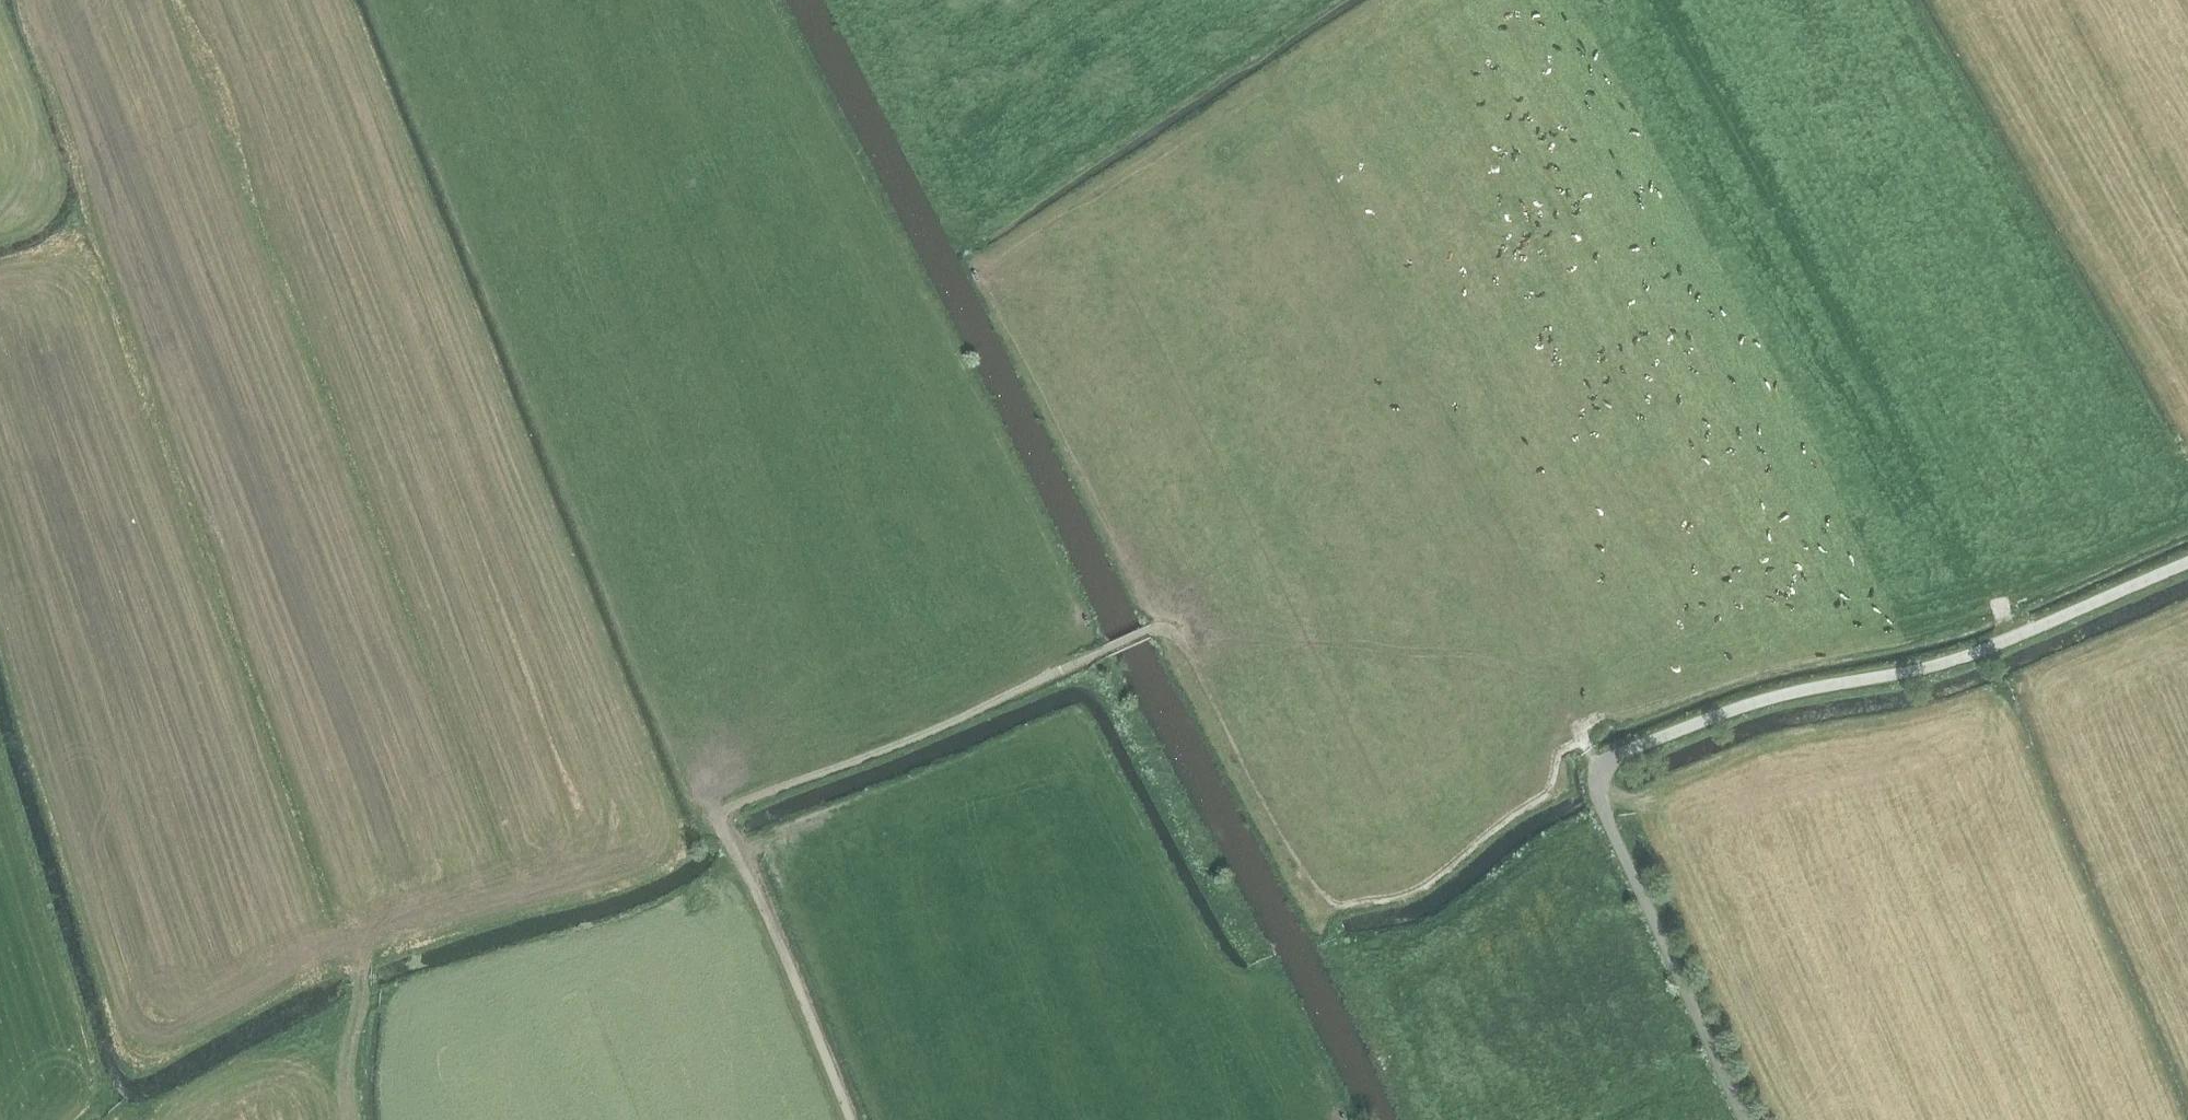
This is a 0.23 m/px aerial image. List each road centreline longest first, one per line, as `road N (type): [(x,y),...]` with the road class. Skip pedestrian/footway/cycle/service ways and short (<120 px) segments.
road 1 (track): [(1106,650),(891,749),(751,798),(720,825),(851,1119)]
road 2 (track): [(1106,650),(1154,630),(1180,641),(1268,812),(1309,877),(1340,902),(1433,881),(1543,796),(1566,749),(1580,743),(1603,769)]

